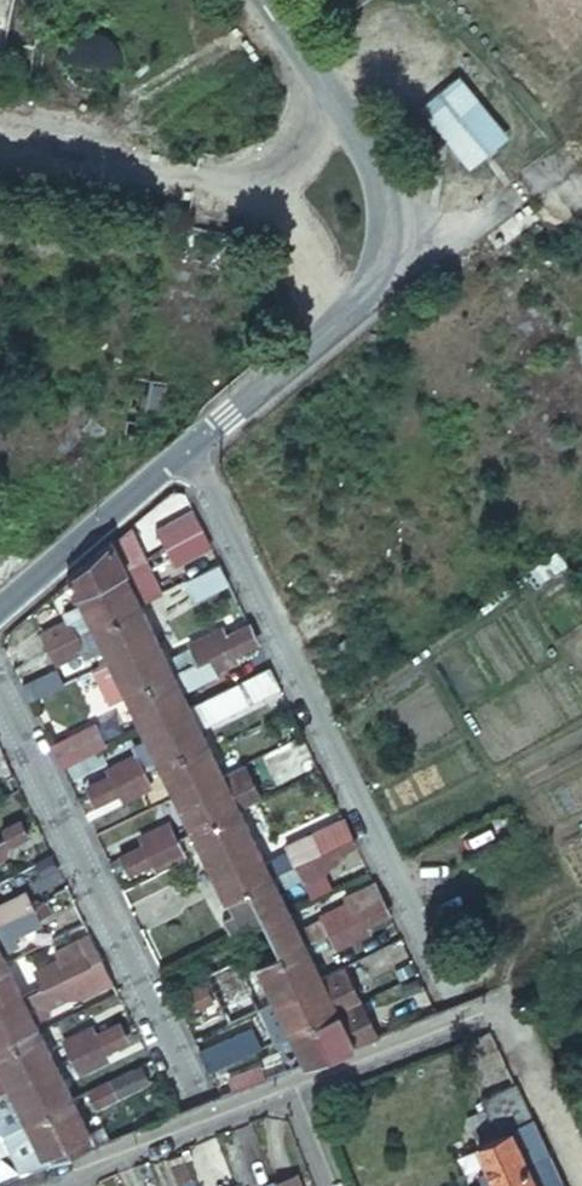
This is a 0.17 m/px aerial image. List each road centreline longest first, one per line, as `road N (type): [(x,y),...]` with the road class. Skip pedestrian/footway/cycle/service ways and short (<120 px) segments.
road 1 (residential): [(187,445),(457,1018)]
road 2 (residential): [(259,0),(371,167),(381,248),(369,287),(187,445)]
road 3 (residential): [(0,681),(200,1115)]
road 4 (residential): [(187,445),(0,609)]
road 5 (residential): [(457,1018),(502,1002),(581,1173)]
road 6 (residential): [(291,1081),(457,1018)]
road 7 (residential): [(68,1185),(99,1153),(200,1115)]

